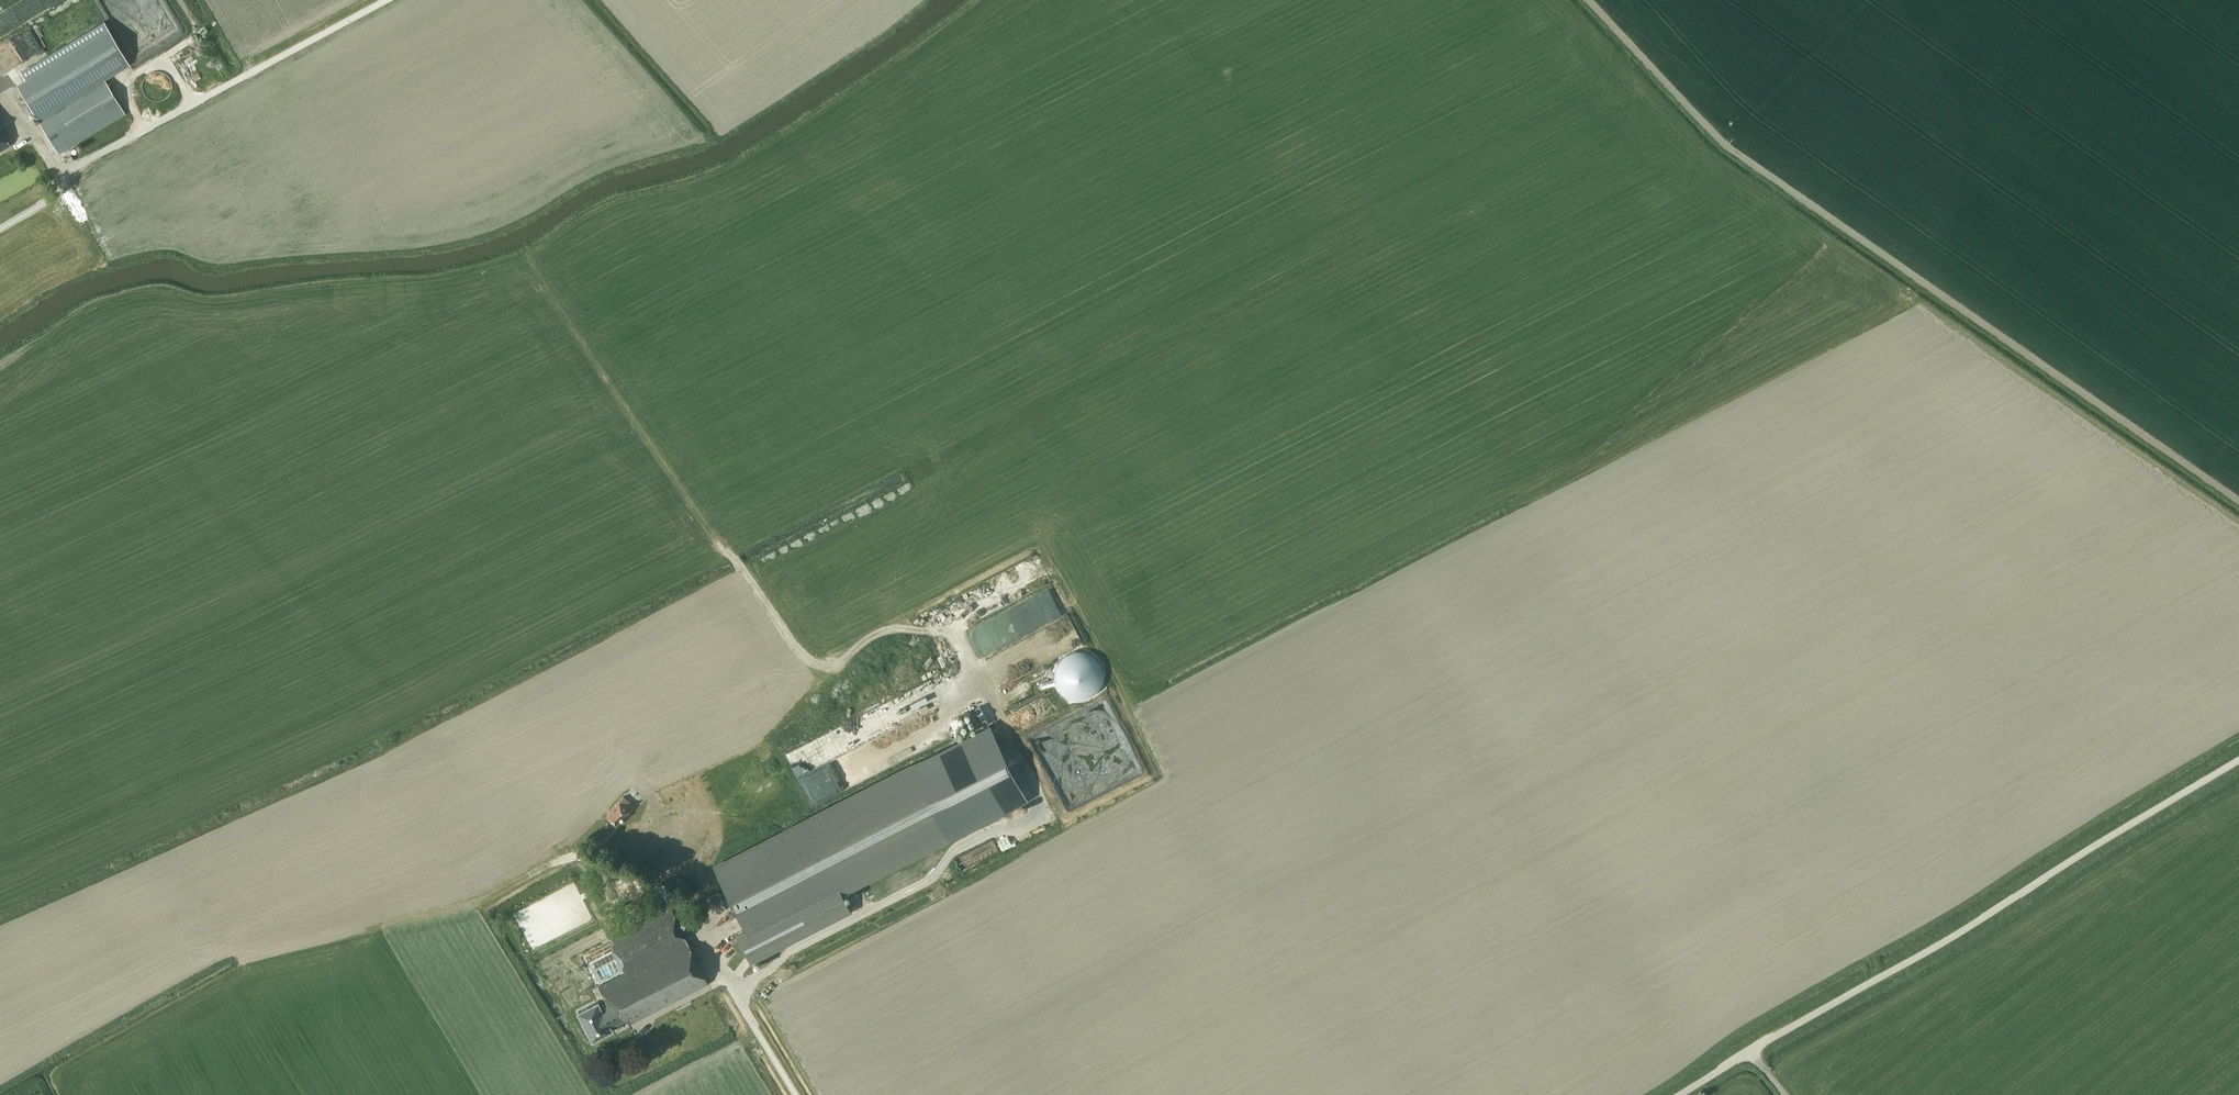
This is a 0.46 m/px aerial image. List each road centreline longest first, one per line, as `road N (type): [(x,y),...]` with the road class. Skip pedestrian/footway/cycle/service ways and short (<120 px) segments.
road 1 (unclassified): [(1677,1094),(2238,761)]
road 2 (unclassified): [(0,229),(41,204),(71,170),(388,0)]

